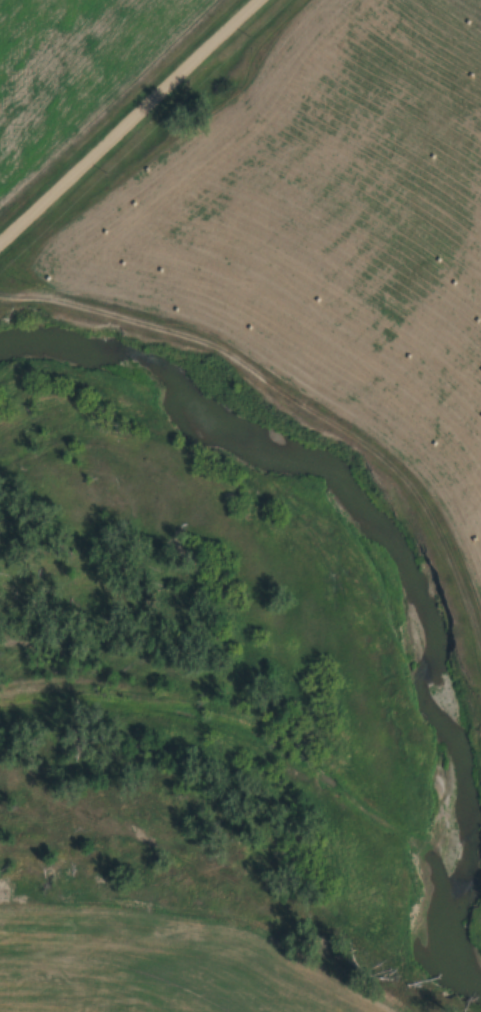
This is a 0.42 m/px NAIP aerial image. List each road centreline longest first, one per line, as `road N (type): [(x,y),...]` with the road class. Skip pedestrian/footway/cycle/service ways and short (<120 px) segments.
road 1 (residential): [(266,0),(0,271)]

